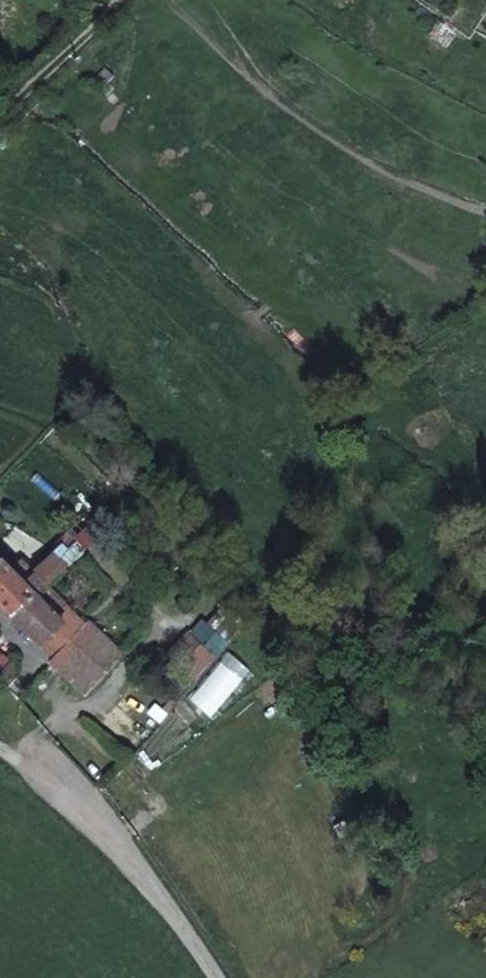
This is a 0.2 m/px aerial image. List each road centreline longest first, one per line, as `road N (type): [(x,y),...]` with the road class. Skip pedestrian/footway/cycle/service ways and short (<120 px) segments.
road 1 (unclassified): [(220,977),(112,835),(0,738)]
road 2 (track): [(125,0),(0,136)]

